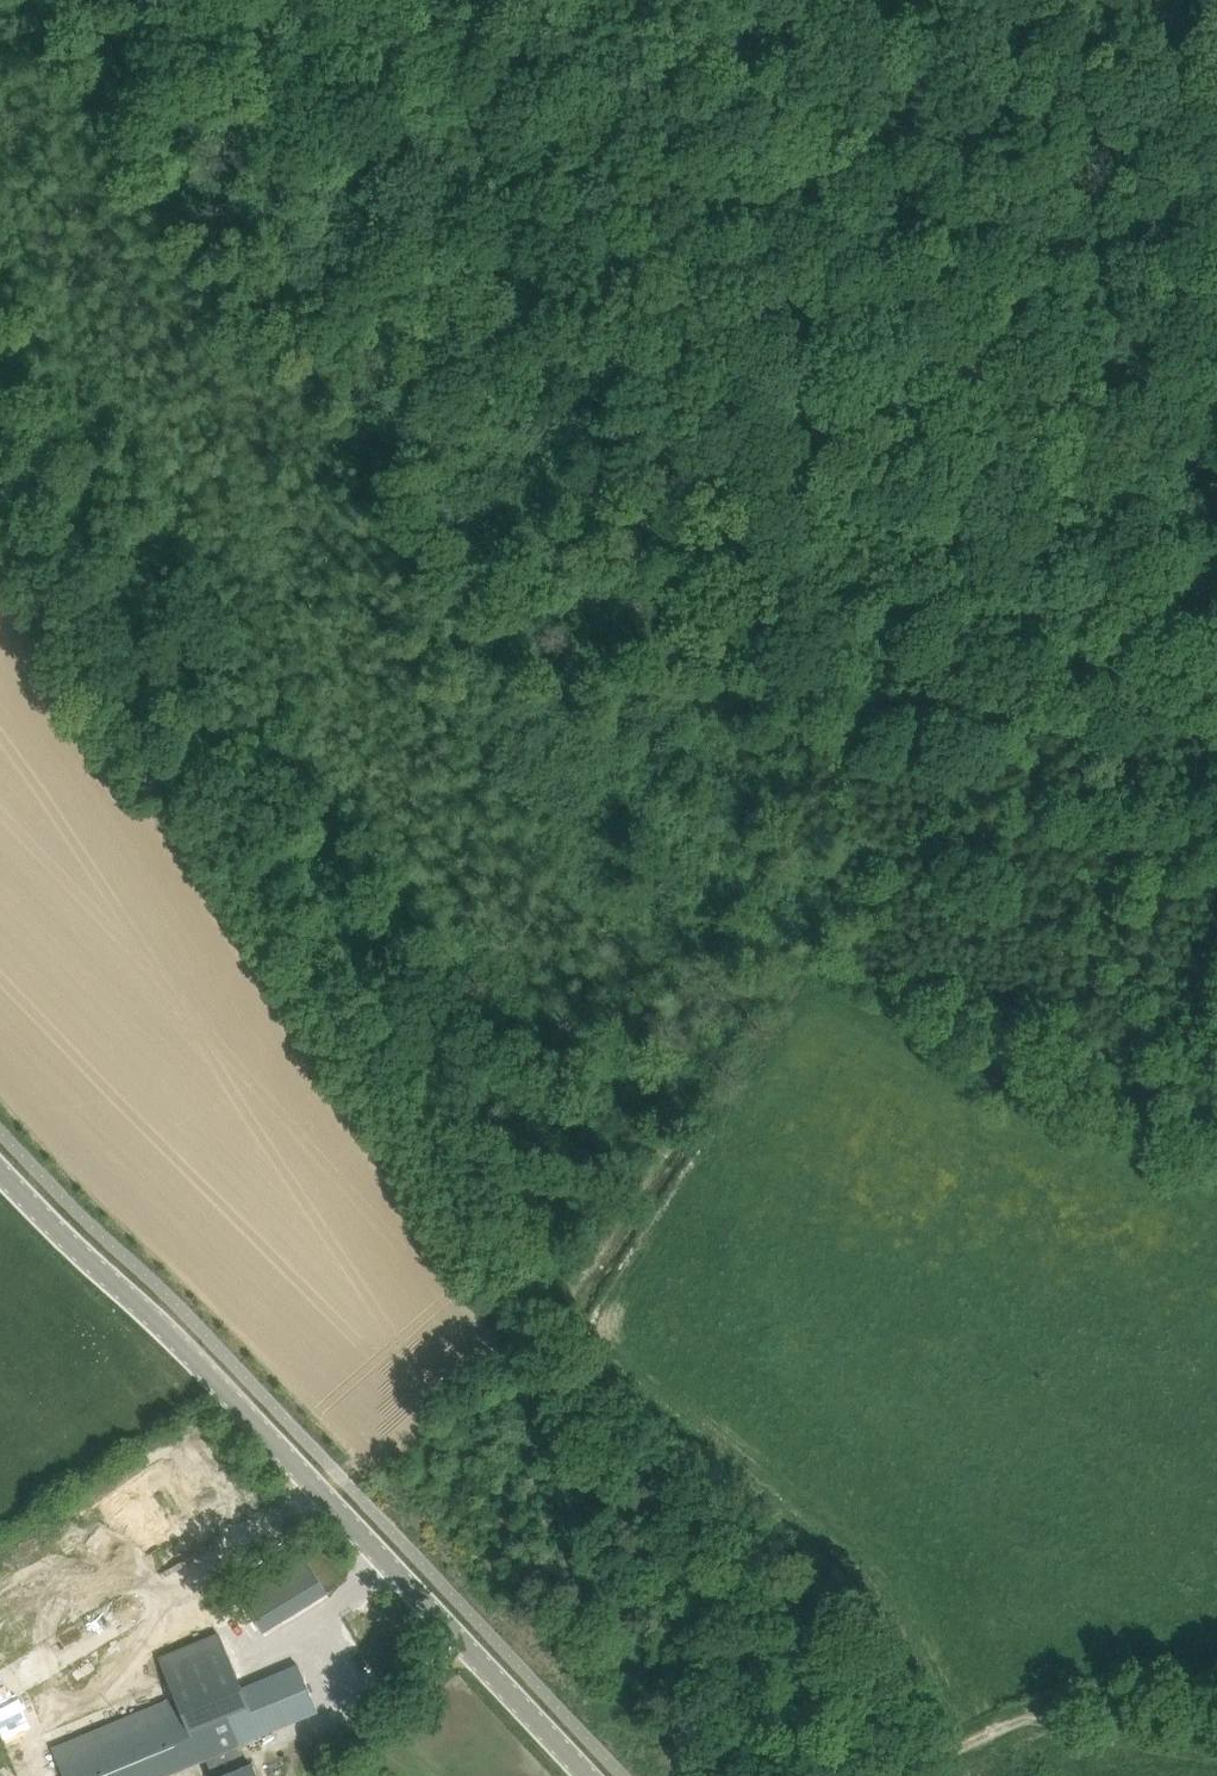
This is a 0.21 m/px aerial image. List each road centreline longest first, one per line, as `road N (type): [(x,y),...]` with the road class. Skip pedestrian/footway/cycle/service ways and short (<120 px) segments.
road 1 (unclassified): [(591,1775),(225,1383),(0,1168)]
road 2 (track): [(1216,1690),(1067,1701),(891,1775)]

